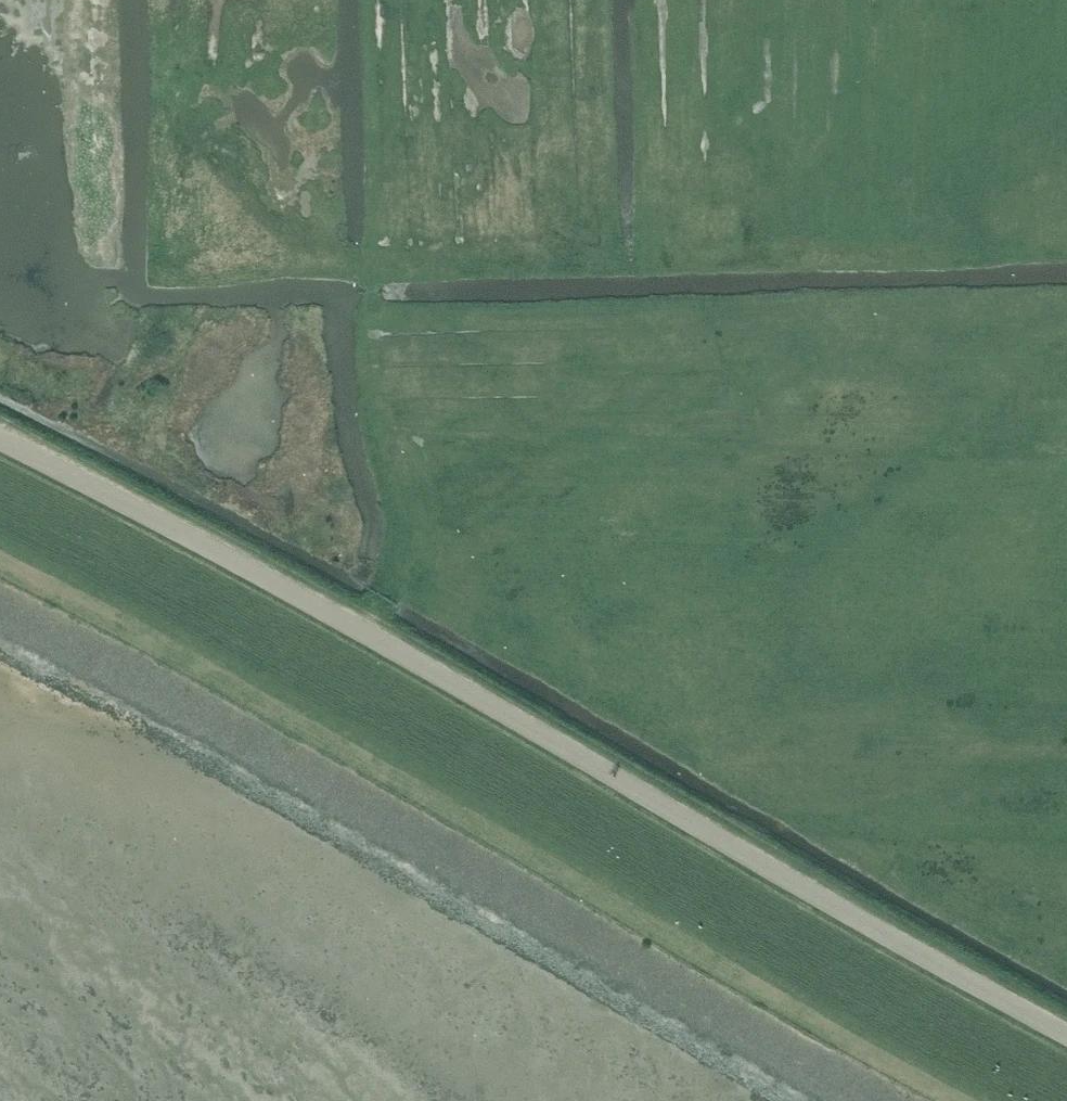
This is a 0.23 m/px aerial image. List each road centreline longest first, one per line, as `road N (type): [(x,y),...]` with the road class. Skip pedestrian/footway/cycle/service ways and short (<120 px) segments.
road 1 (unclassified): [(0,443),(341,623),(1066,1037)]

